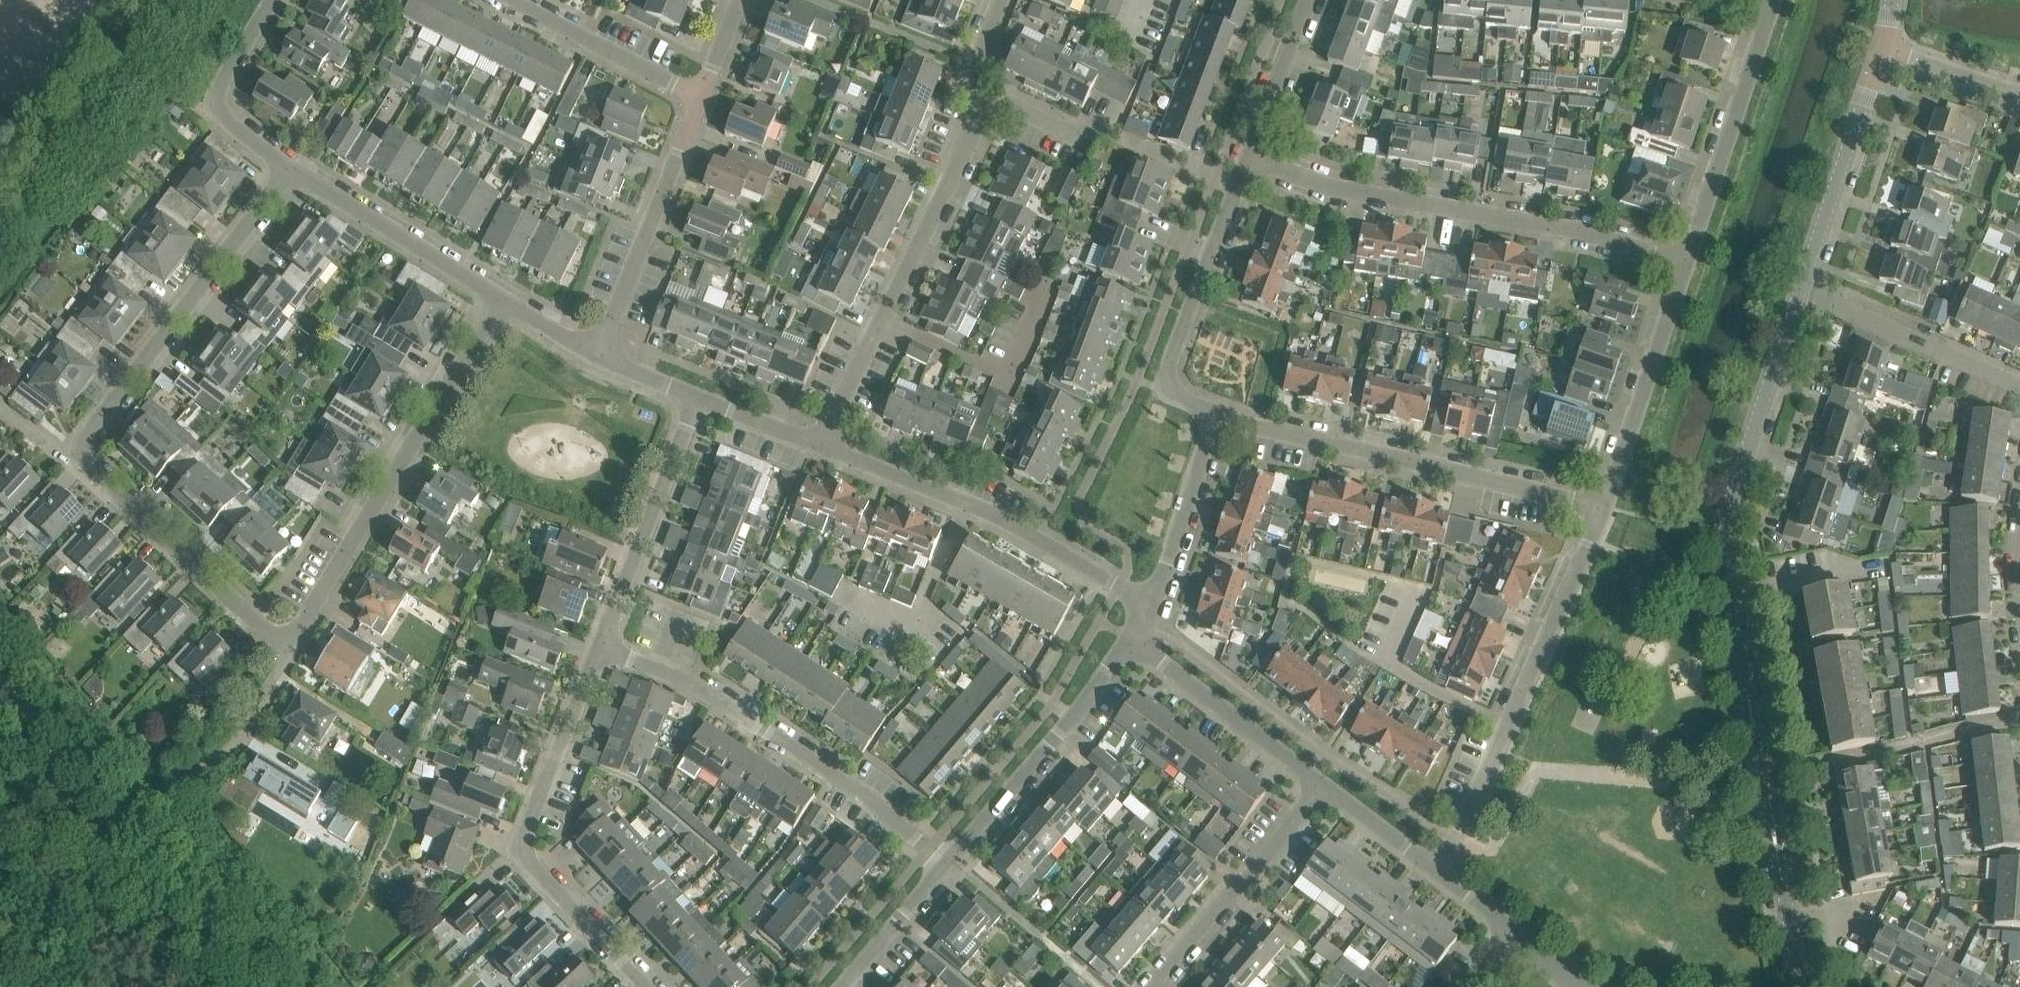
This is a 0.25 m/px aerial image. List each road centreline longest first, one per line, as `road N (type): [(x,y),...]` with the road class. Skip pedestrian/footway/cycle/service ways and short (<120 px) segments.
road 1 (residential): [(1807,986),(1726,555),(1731,496),(1801,288)]
road 2 (residential): [(1686,265),(1593,234),(1329,187),(1249,155)]
road 3 (residential): [(945,865),(870,799),(688,680),(600,645)]
road 4 (track): [(257,986),(0,672)]
road 5 (residential): [(501,297),(301,625),(285,636)]
road 6 (residential): [(646,986),(524,850),(600,645)]
road 7 (residential): [(1603,507),(1216,413)]
road 8 (residential): [(1439,869),(1603,507)]
road 9 (residential): [(821,445),(978,115),(976,100)]
road 10 (residential): [(1149,600),(987,511),(821,445)]
road 11 (residential): [(82,454),(84,439),(289,167)]
road 12 (residential): [(1216,413),(1184,399),(1168,368),(1249,155)]
road 13 (residential): [(945,865),(1130,639)]
road 14 (residential): [(1686,265),(1774,0)]
road 15 (residential): [(598,356),(703,100)]
road 16 (residential): [(285,636),(264,628),(82,454)]
road 17 (residential): [(600,645),(698,397)]
road 18 (residential): [(1149,986),(1252,875),(1321,783)]
road 19 (residential): [(1603,507),(1686,265)]
road 20 (residential): [(1801,288),(1880,47)]
road 21 (residential): [(501,297),(289,167)]
road 22 (residential): [(1321,783),(1130,639)]
road 23 (residential): [(2019,384),(1801,288)]
road 24 (residential): [(703,100),(508,0)]
road 25 (residential): [(1149,600),(1216,413)]
road 26 (residential): [(1249,155),(1307,0)]
road 27 (residential): [(840,986),(945,865)]
road 28 (residential): [(1880,47),(2019,93)]
road 29 (residential): [(1439,869),(1321,783)]
road 30 (residential): [(821,445),(698,397)]
road 31 (residential): [(232,746),(286,662),(285,636)]
road 32 (residential): [(272,0),(222,84),(218,106)]

